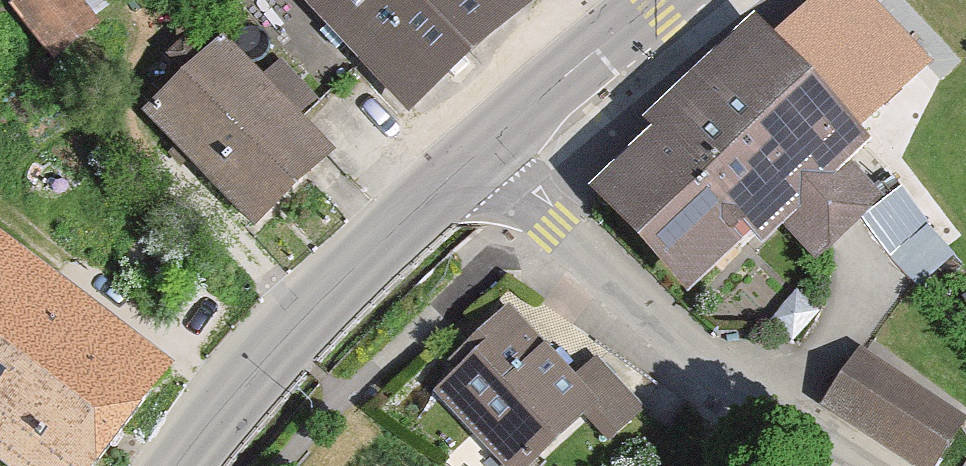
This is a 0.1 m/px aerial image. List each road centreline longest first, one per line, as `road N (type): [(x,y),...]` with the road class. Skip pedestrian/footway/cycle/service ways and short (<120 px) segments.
road 1 (residential): [(514,192),(657,350),(849,465)]
road 2 (secondary): [(187,465),(285,347),(480,155)]
road 3 (secondary): [(480,155),(659,0)]

